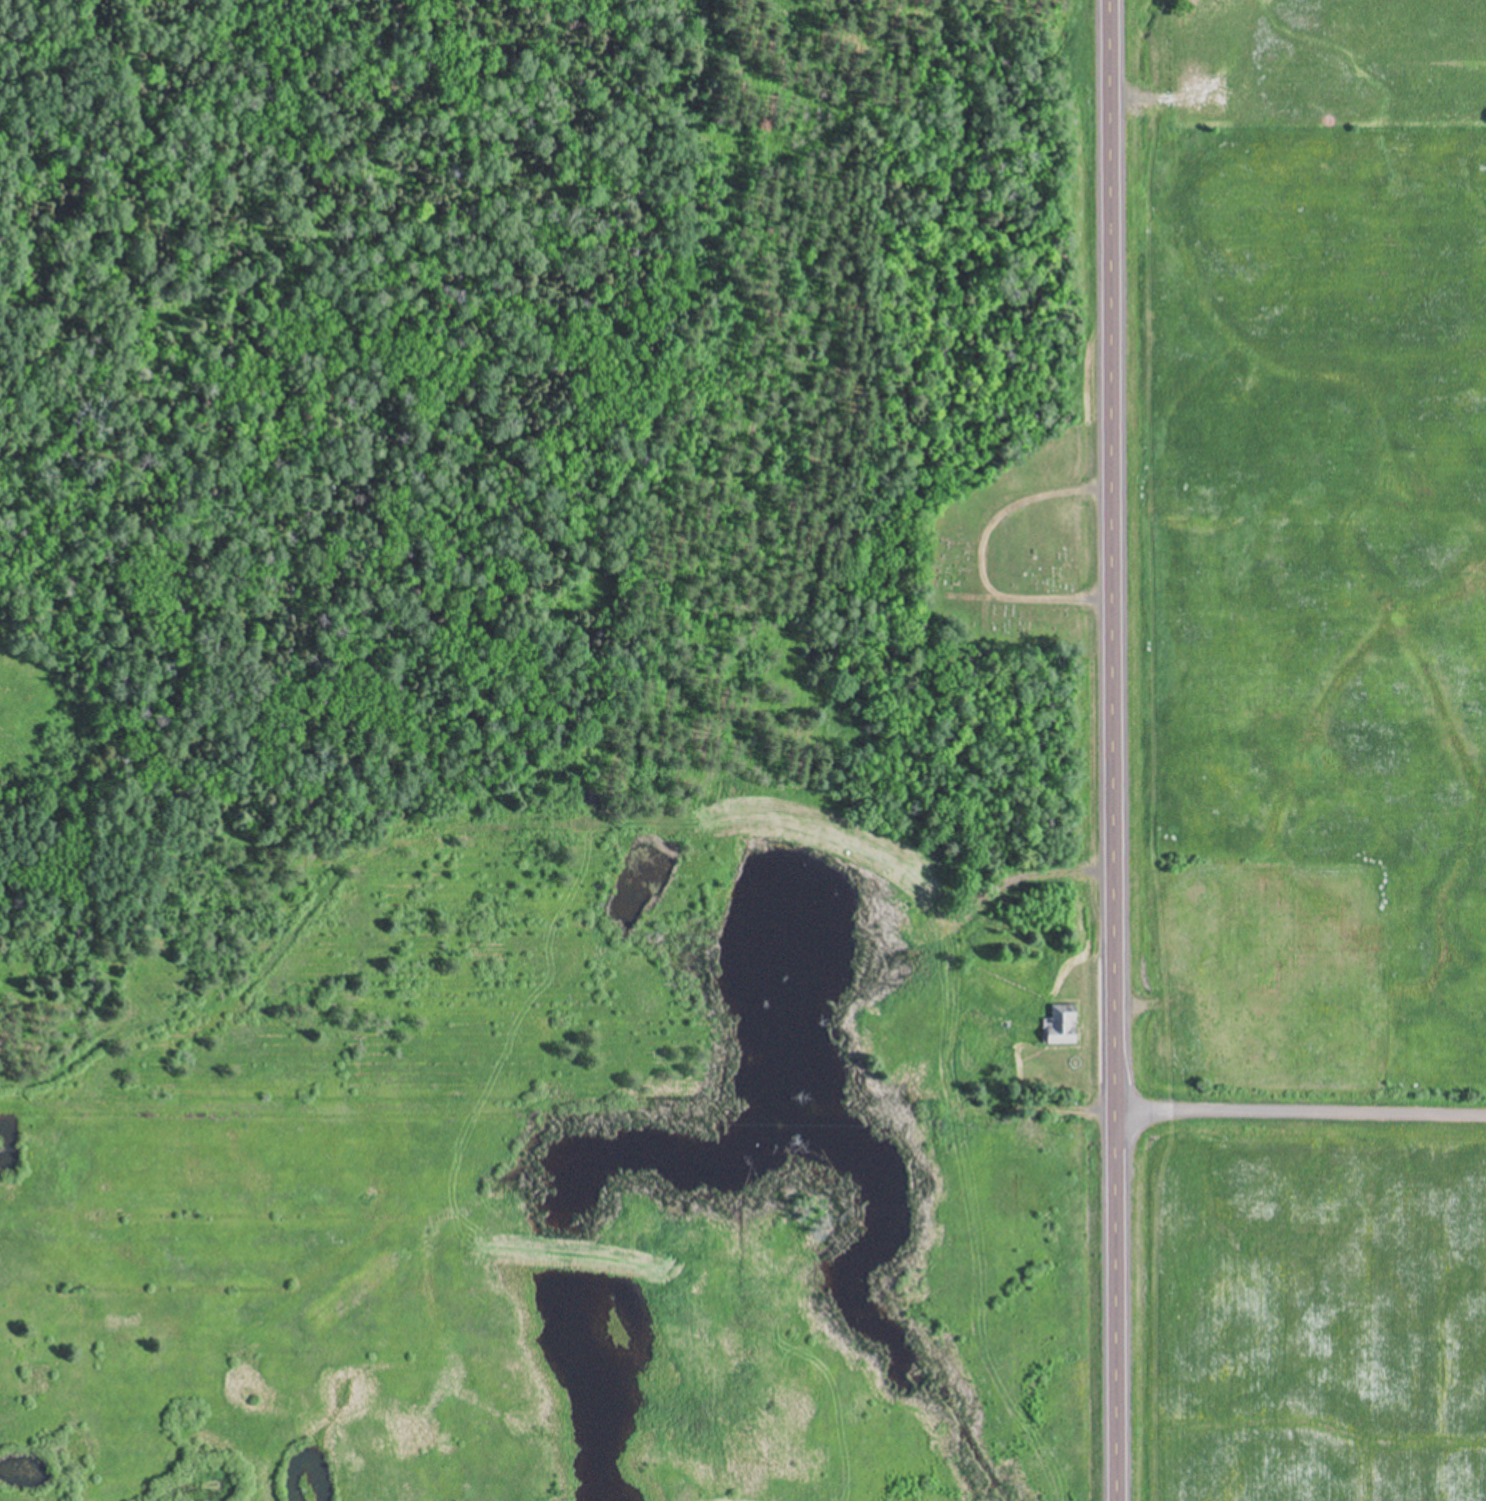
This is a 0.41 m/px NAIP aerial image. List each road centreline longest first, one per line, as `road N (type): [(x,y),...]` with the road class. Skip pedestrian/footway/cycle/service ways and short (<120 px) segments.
road 1 (primary): [(1111,0),(1119,1500)]
road 2 (residential): [(1114,1112),(1485,1116)]

